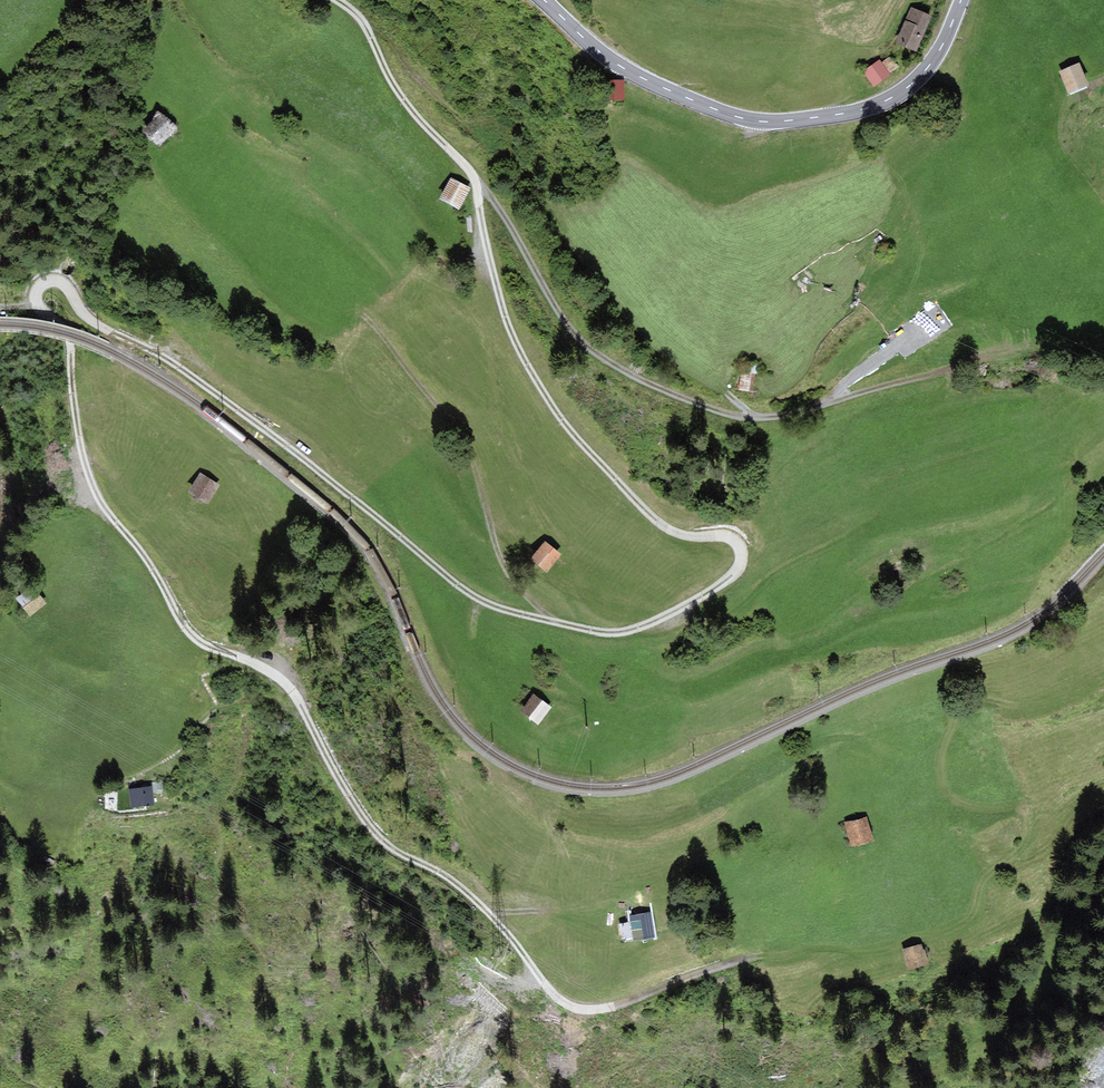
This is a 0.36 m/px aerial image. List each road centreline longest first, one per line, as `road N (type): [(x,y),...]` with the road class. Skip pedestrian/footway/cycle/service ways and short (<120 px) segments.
road 1 (track): [(476,182),(506,320),(557,415),(664,528),(738,542),(741,562),(724,582),(618,632),(491,606),(180,368),(94,322),(67,285),(51,280),(35,297),(68,334),(90,480),(189,633),(289,688),(374,833),(476,900),(562,1001),(585,1009),(617,1005),(761,955)]
road 2 (track): [(476,182),(578,338),(627,373),(700,405),(770,417),(955,369)]
road 3 (secondary): [(544,0),(624,68),(762,122),(850,112),(903,91),(941,47),(961,0)]
road 4 (track): [(363,314),(466,443),(503,566),(552,621)]
road 5 (track): [(476,182),(396,89),(359,17),(336,0)]

